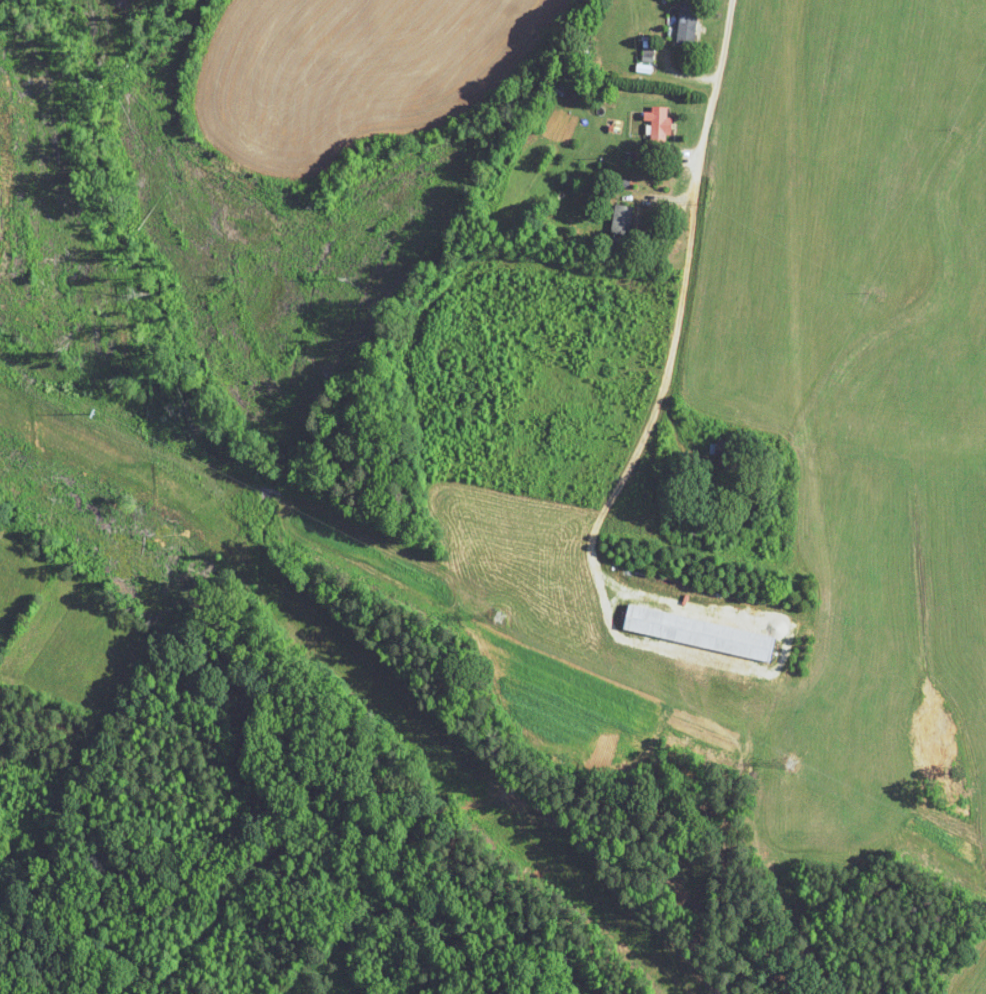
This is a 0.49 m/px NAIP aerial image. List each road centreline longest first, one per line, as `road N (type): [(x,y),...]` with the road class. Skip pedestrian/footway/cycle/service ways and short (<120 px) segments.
road 1 (residential): [(732,0),(673,408),(697,488),(785,585),(800,614),(794,660),(737,784)]

